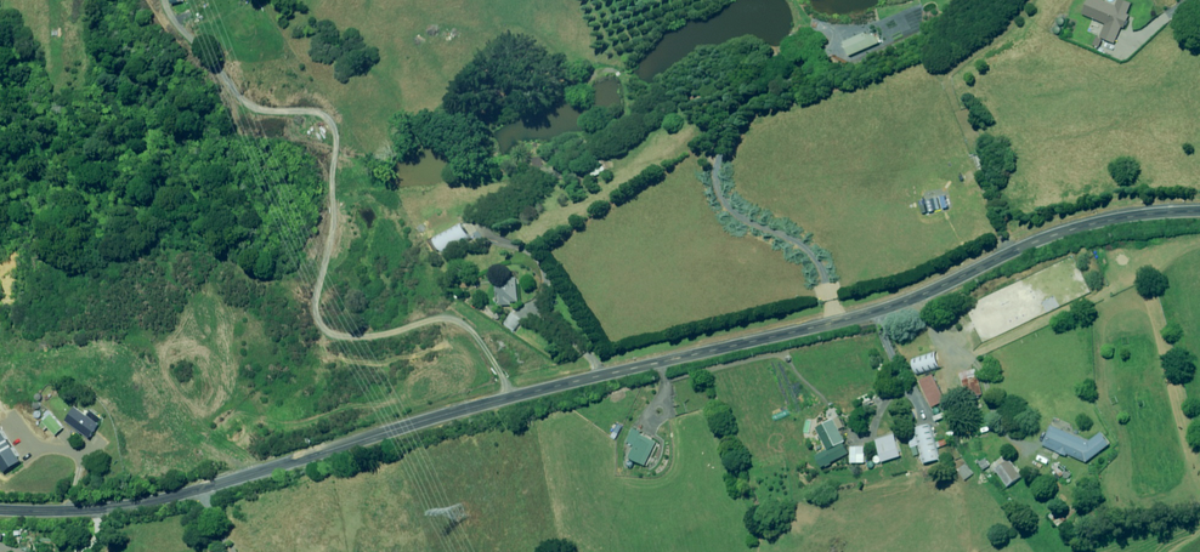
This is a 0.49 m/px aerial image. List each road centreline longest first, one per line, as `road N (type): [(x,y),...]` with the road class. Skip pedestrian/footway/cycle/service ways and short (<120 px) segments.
road 1 (tertiary): [(0,510),(97,509),(174,496),(446,414),(870,312),(1094,223),(1199,211)]

